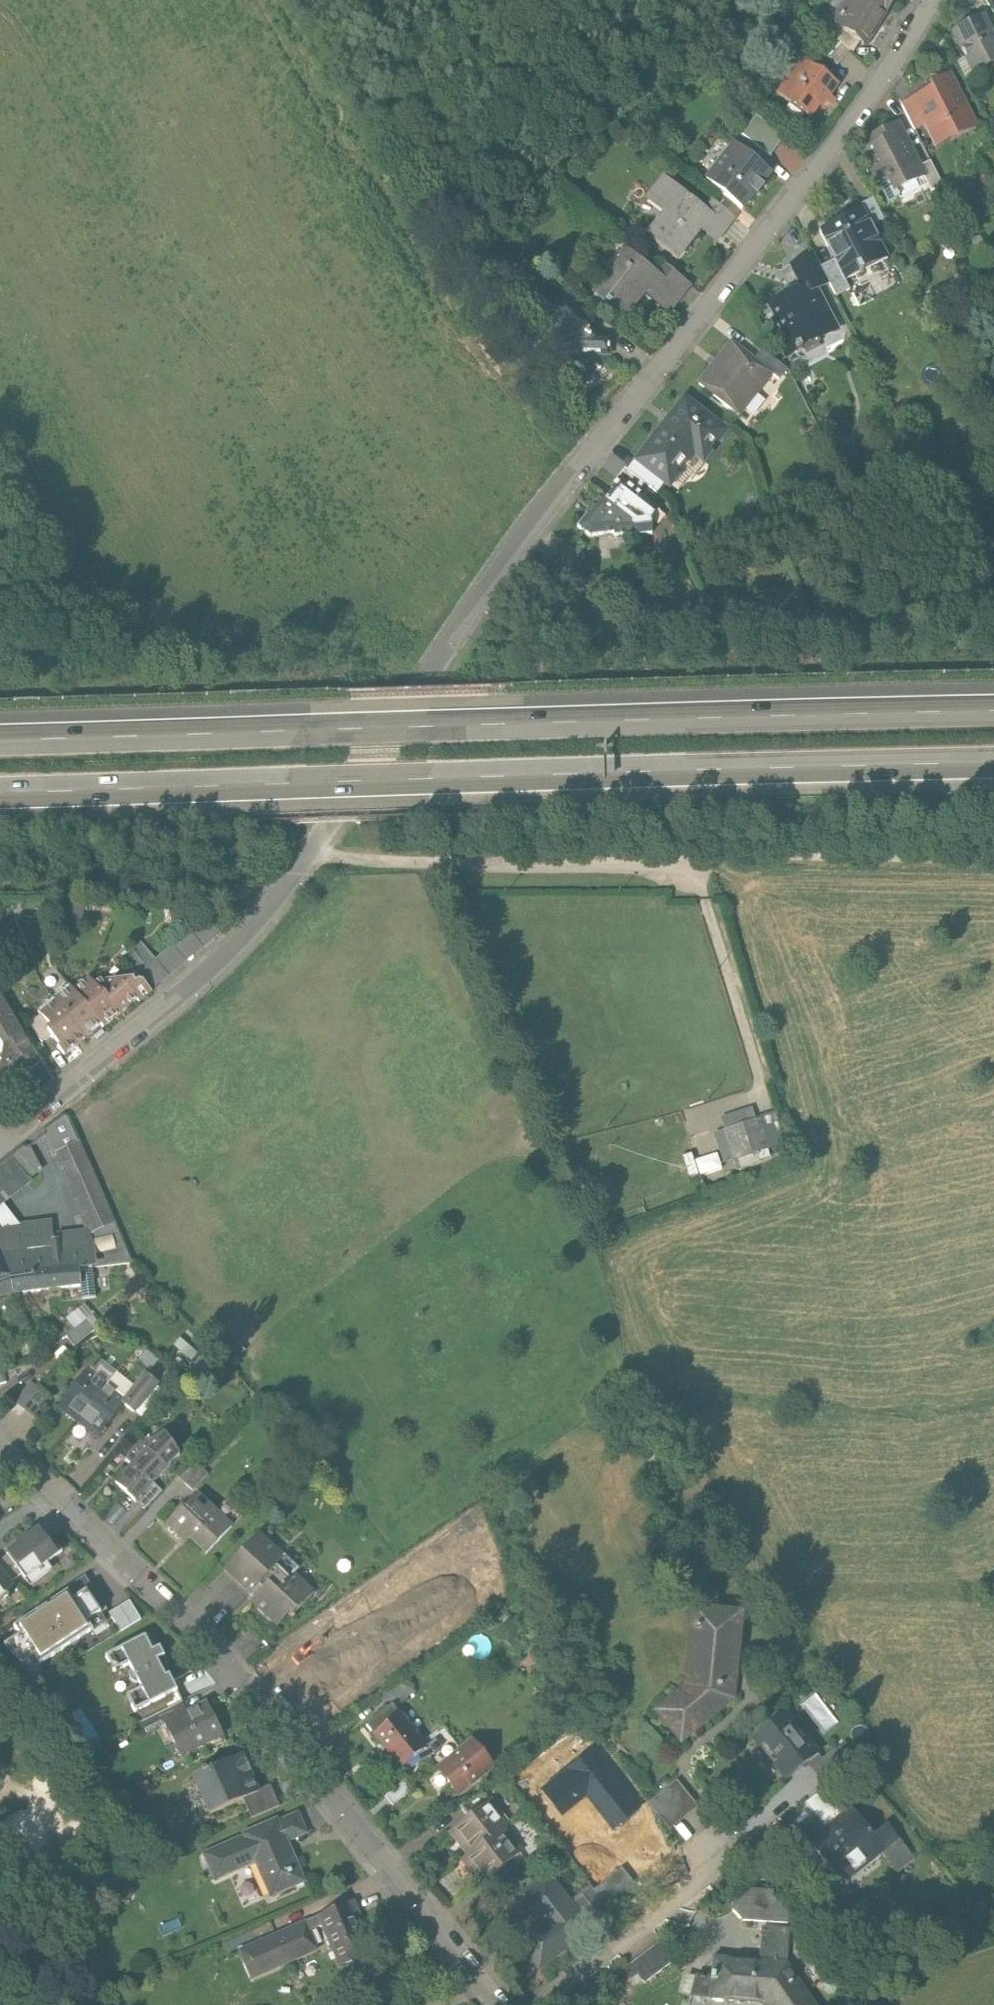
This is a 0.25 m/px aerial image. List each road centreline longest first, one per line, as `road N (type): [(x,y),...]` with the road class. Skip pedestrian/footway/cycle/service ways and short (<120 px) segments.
road 1 (motorway): [(993,713),(0,739)]
road 2 (motorway): [(0,791),(993,765)]
road 3 (residential): [(420,689),(530,526),(848,126),(931,0)]
road 4 (residential): [(500,2004),(237,1673),(0,1445)]
road 5 (unclassified): [(0,1147),(164,1015),(264,912),(420,689)]
road 6 (track): [(312,848),(338,859),(441,865),(688,864)]
road 7 (track): [(993,862),(717,857),(688,864)]
road 8 (residential): [(542,2004),(696,1885),(713,1854)]

